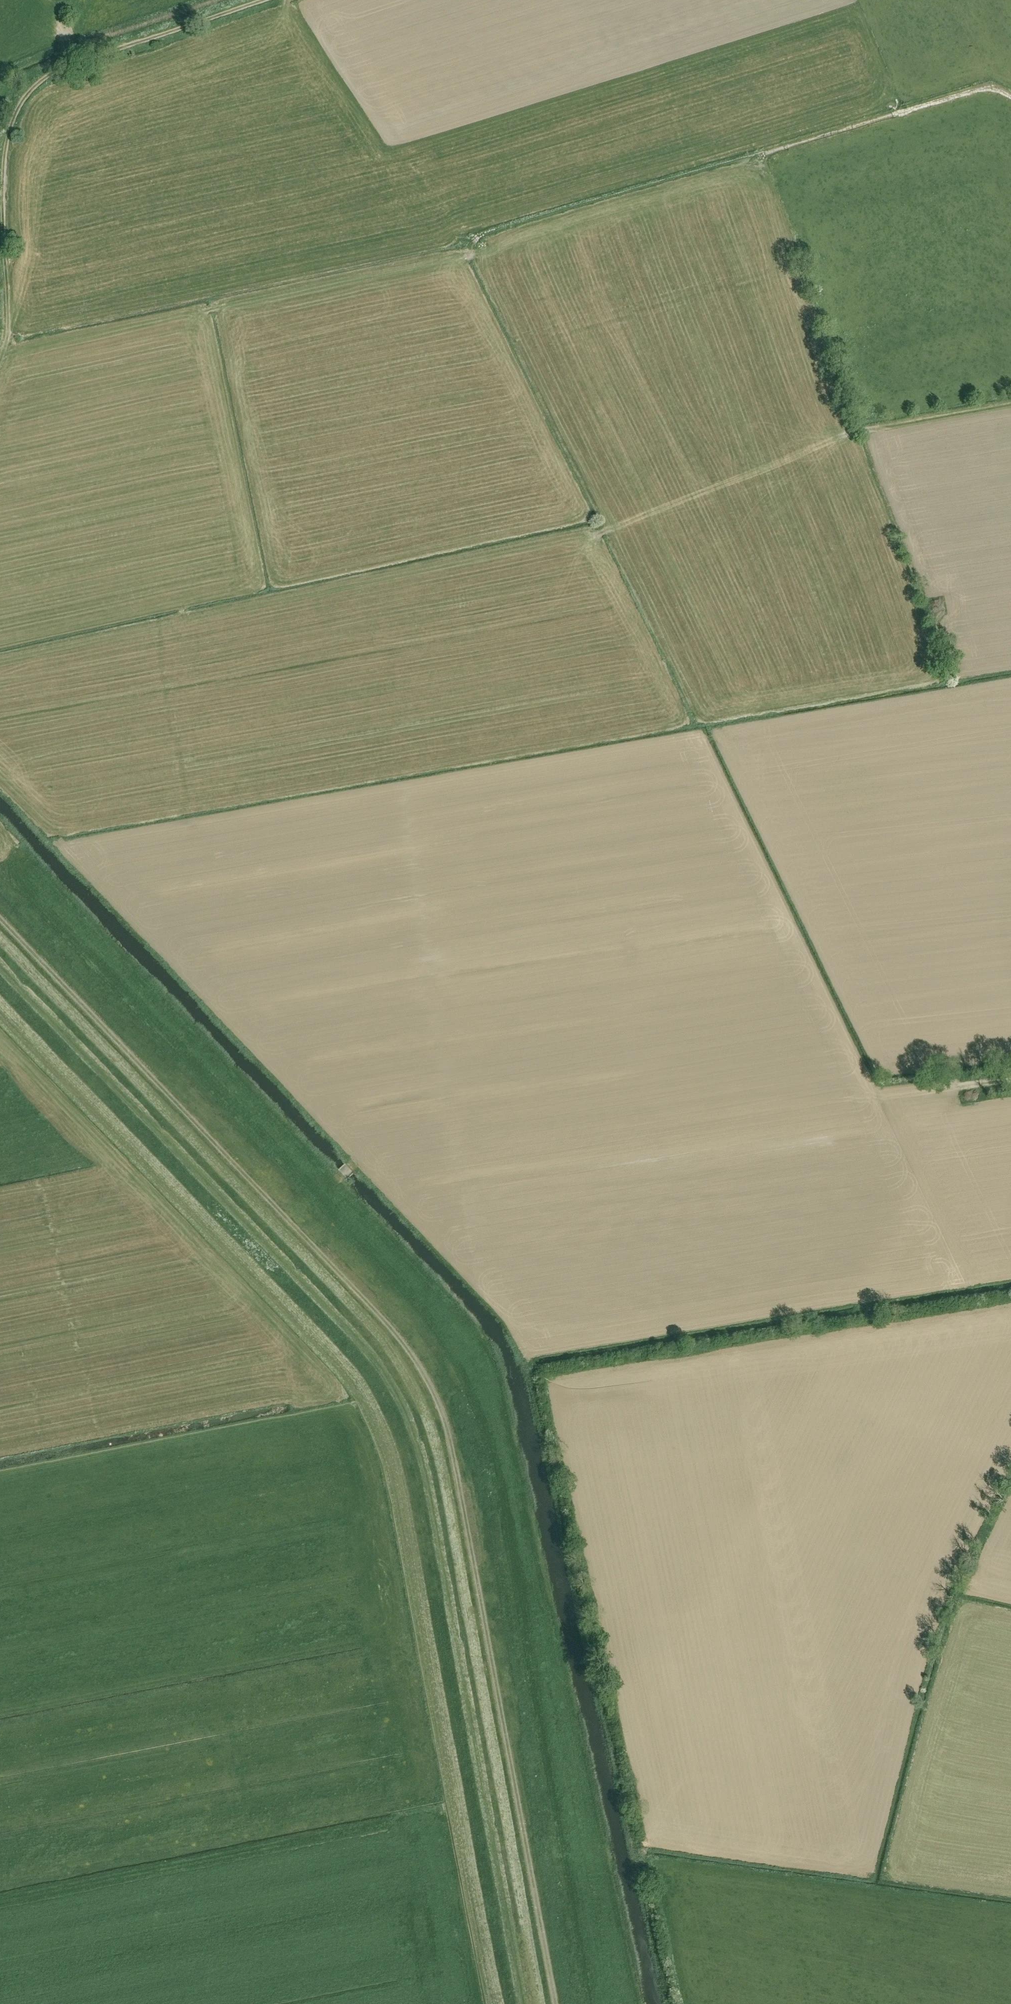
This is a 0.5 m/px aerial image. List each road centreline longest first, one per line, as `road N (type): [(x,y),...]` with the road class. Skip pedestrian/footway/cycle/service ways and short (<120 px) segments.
road 1 (track): [(0,921),(407,1348),(438,1402),(554,2003)]
road 2 (track): [(0,355),(8,320),(5,150),(31,86),(77,60),(263,0)]

